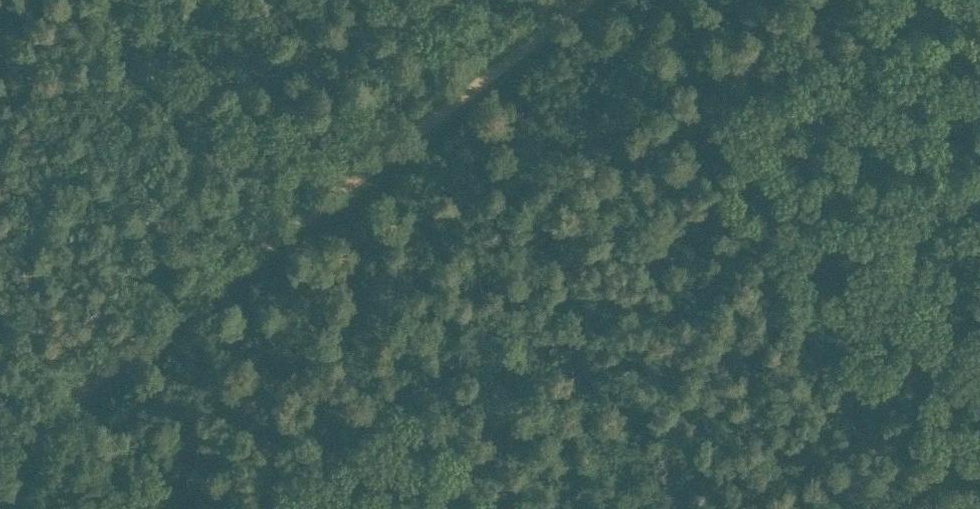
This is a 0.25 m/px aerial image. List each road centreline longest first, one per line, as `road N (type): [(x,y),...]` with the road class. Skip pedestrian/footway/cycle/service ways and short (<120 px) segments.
road 1 (track): [(584,0),(102,375),(0,445)]

